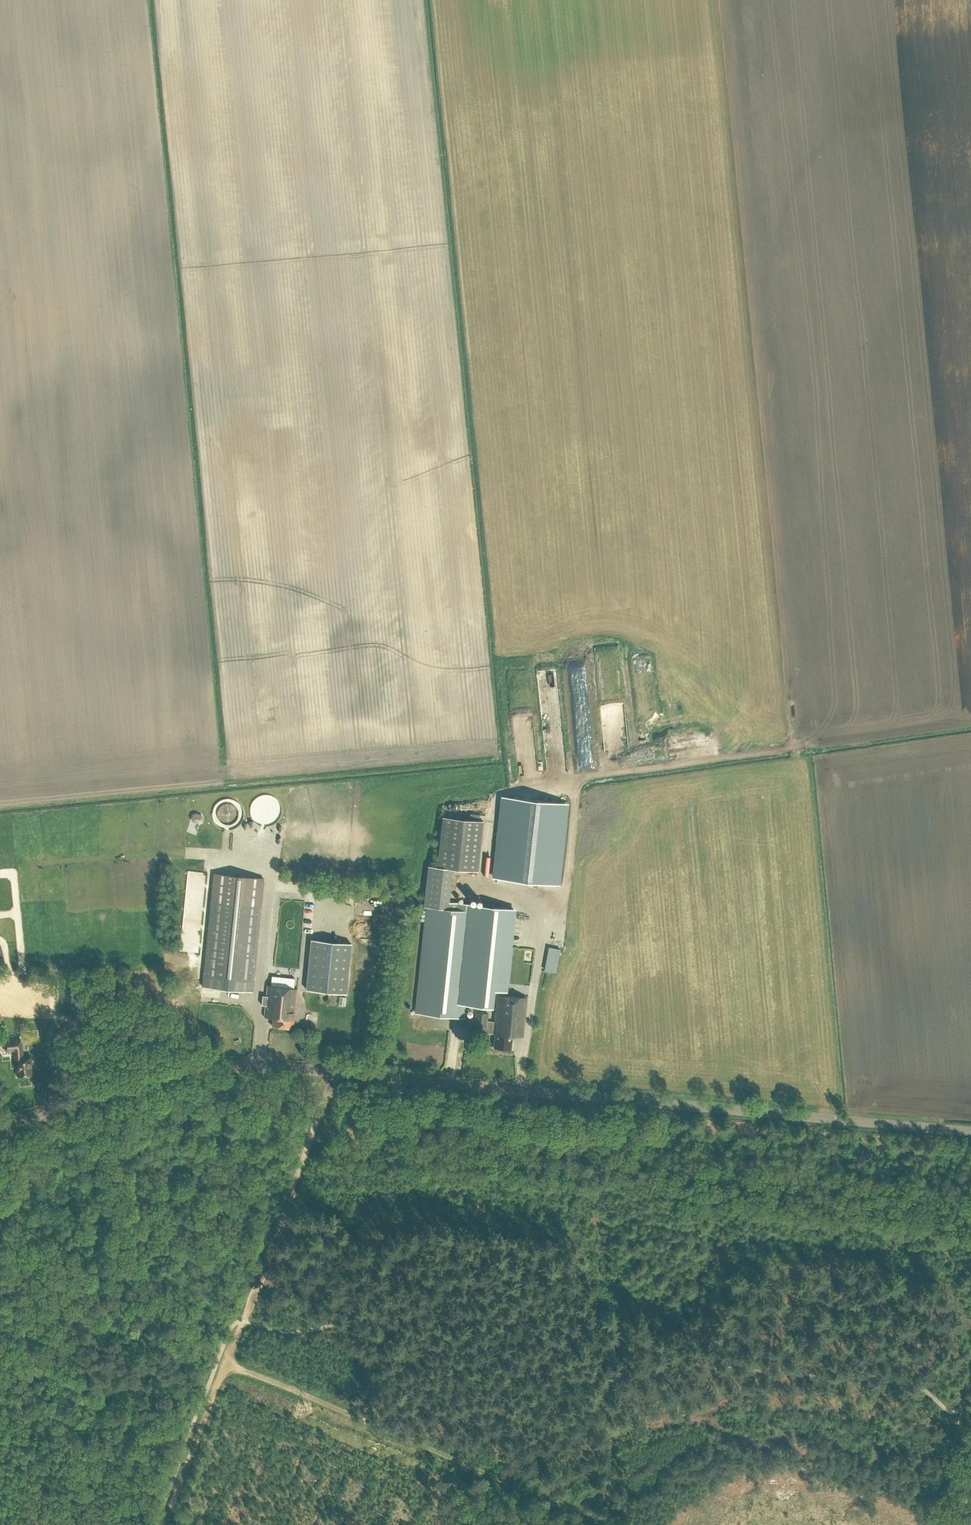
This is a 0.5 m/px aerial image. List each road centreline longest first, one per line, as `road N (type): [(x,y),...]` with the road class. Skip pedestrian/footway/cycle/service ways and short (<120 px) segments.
road 1 (tertiary): [(970,1131),(224,1062),(133,1079),(0,1128)]
road 2 (track): [(608,1524),(225,1361)]
road 3 (track): [(230,1349),(335,1070)]
road 4 (track): [(578,792),(585,778),(797,744)]
road 5 (track): [(225,1361),(163,1524)]
road 6 (track): [(963,1405),(933,1524)]

